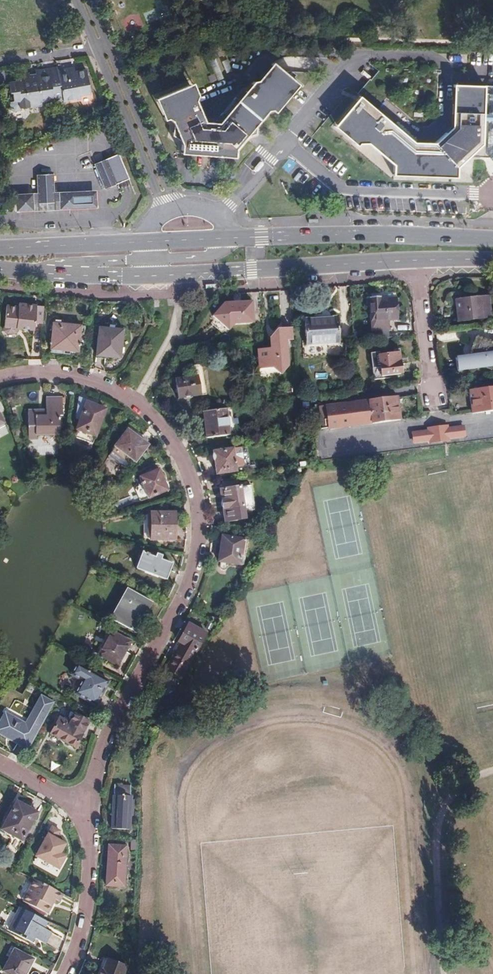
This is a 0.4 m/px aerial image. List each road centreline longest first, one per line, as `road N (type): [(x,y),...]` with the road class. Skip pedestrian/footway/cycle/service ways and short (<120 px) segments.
road 1 (residential): [(84,806),(117,706),(188,587),(199,534),(194,488),(170,438),(138,403),(73,376),(0,378)]
road 2 (primary): [(141,276),(492,260)]
road 3 (primary): [(492,237),(230,239)]
road 4 (unclassified): [(285,142),(340,189),(492,195)]
road 5 (track): [(438,973),(435,836),(450,798),(492,781)]
road 6 (residential): [(95,51),(164,217)]
road 7 (residential): [(176,209),(106,47)]
road 8 (residential): [(65,973),(85,909),(84,806)]
road 9 (primary): [(141,243),(0,249)]

